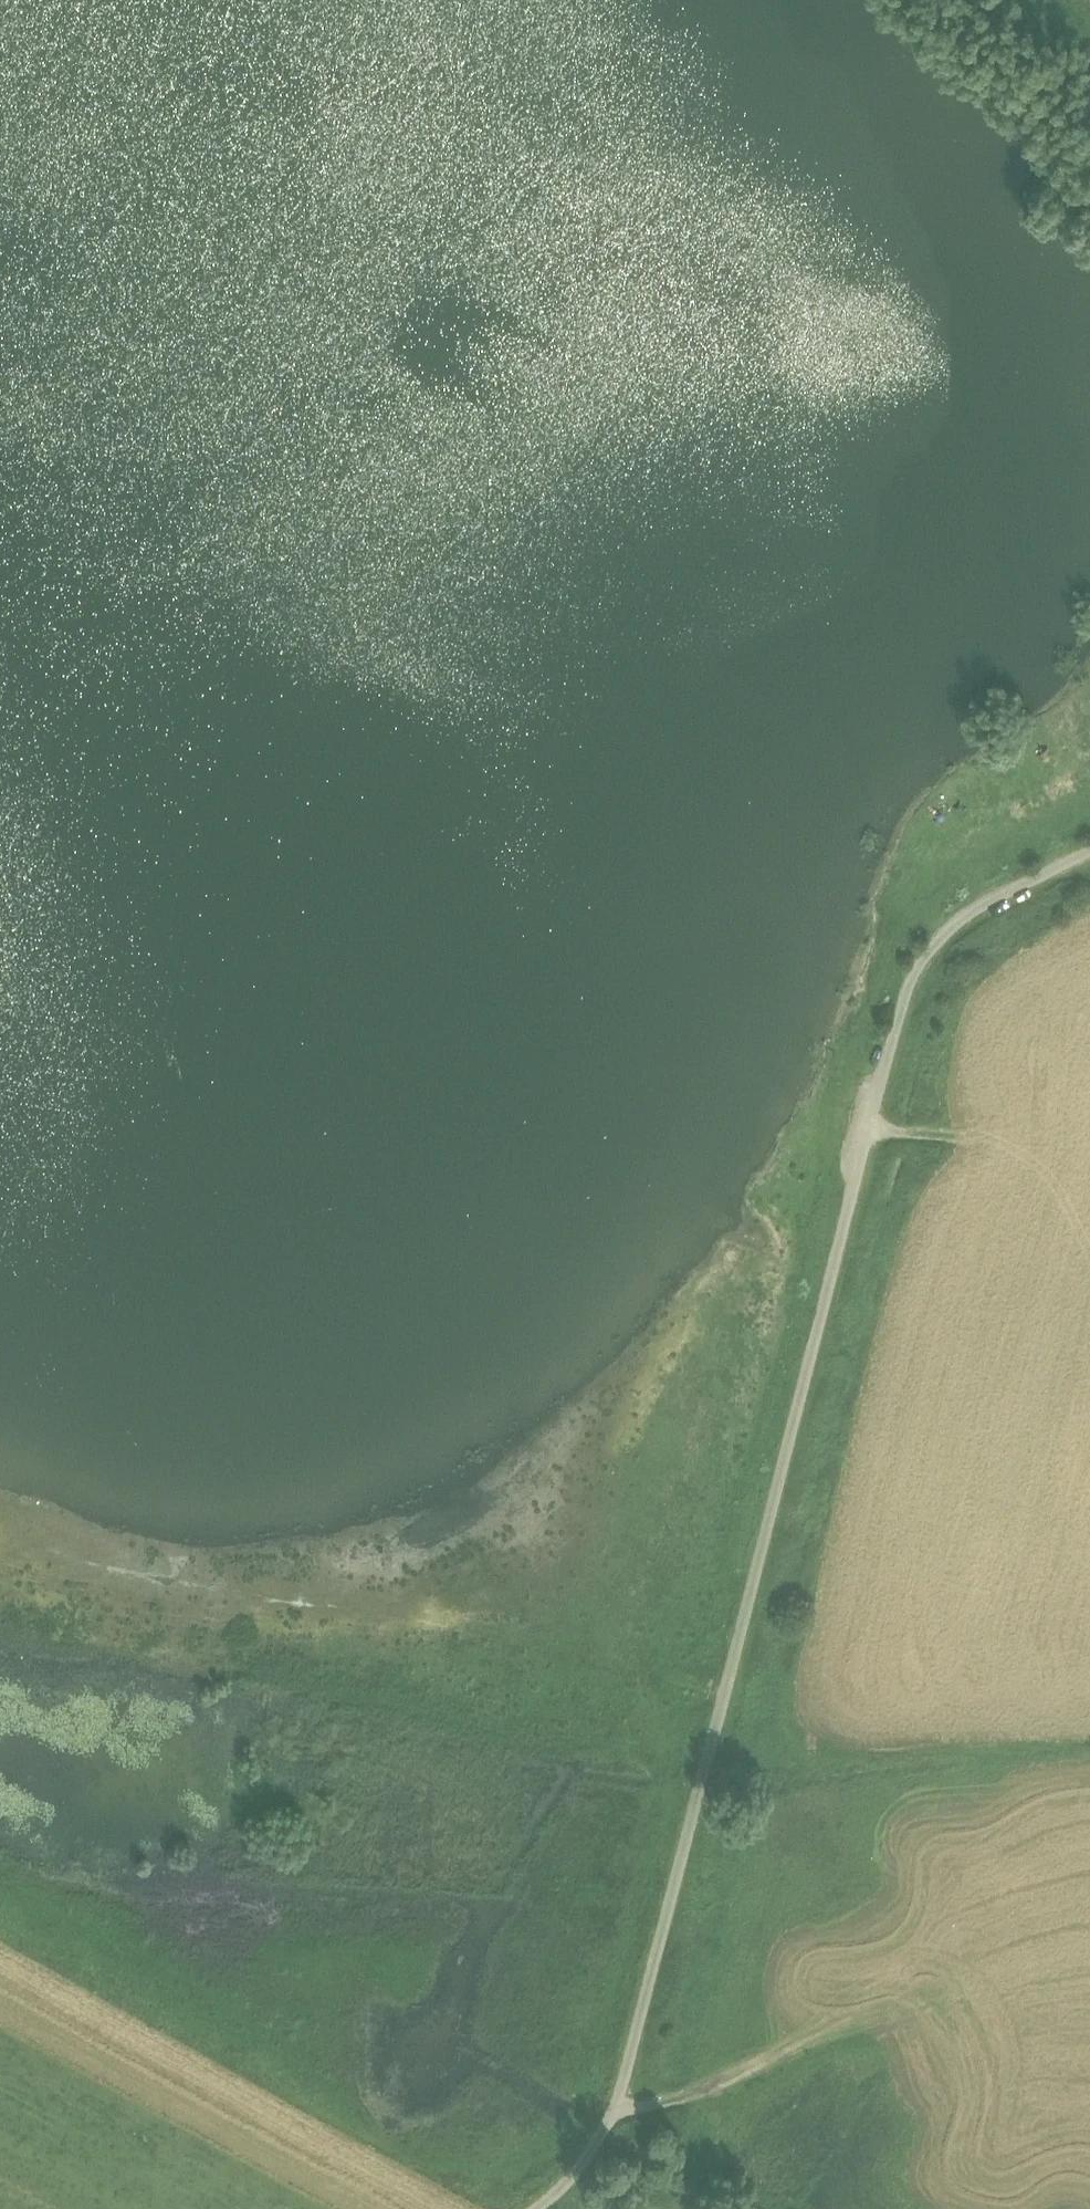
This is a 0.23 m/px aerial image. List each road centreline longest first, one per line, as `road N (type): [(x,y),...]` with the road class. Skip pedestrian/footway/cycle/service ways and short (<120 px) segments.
road 1 (track): [(534,2208),(590,2154),(620,2094),(789,1403),(906,987),(924,953),(954,924),(1089,853)]

